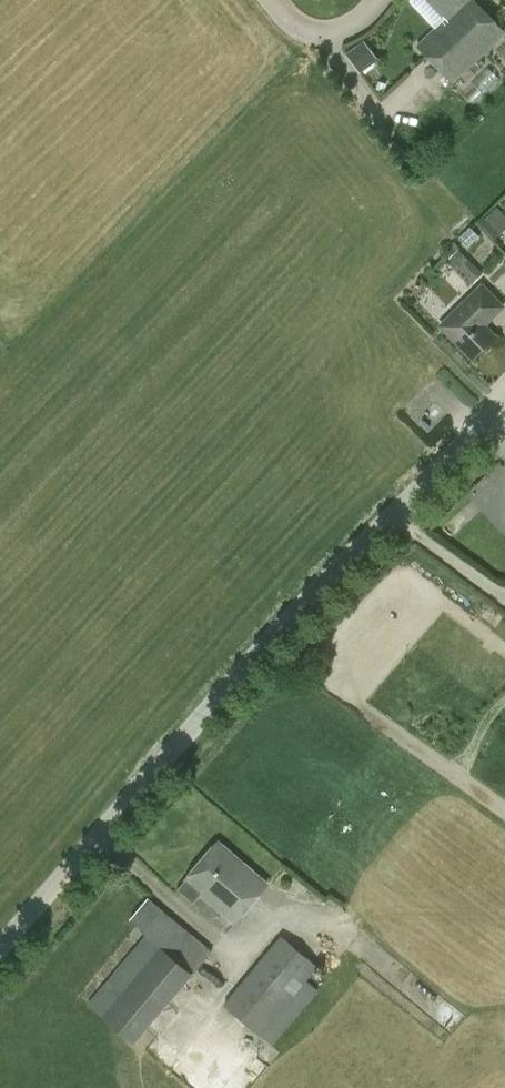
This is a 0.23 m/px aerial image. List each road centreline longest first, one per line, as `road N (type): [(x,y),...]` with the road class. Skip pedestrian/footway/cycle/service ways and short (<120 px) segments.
road 1 (unclassified): [(0,949),(301,608),(436,472)]
road 2 (residential): [(388,0),(369,22),(340,34),(310,32),(271,0)]

